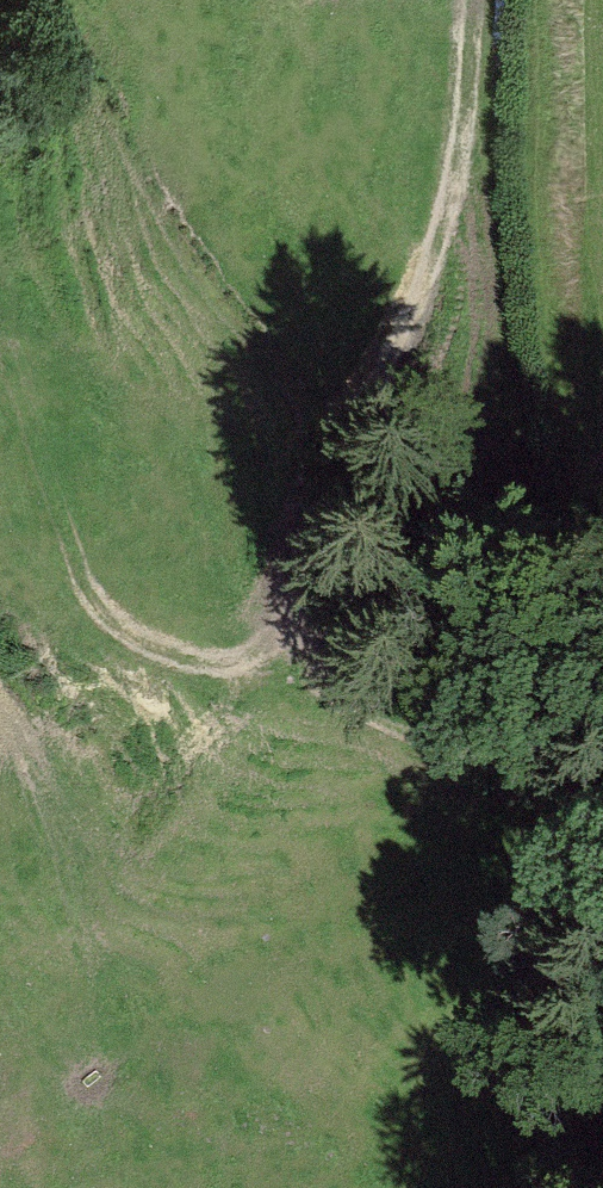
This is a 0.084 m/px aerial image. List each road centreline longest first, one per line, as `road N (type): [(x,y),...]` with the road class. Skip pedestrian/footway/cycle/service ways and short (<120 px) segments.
road 1 (track): [(481,0),(462,146),(382,395),(325,506),(323,637),(214,681),(103,623),(47,535),(39,364),(0,342)]
road 2 (track): [(0,716),(112,886)]

